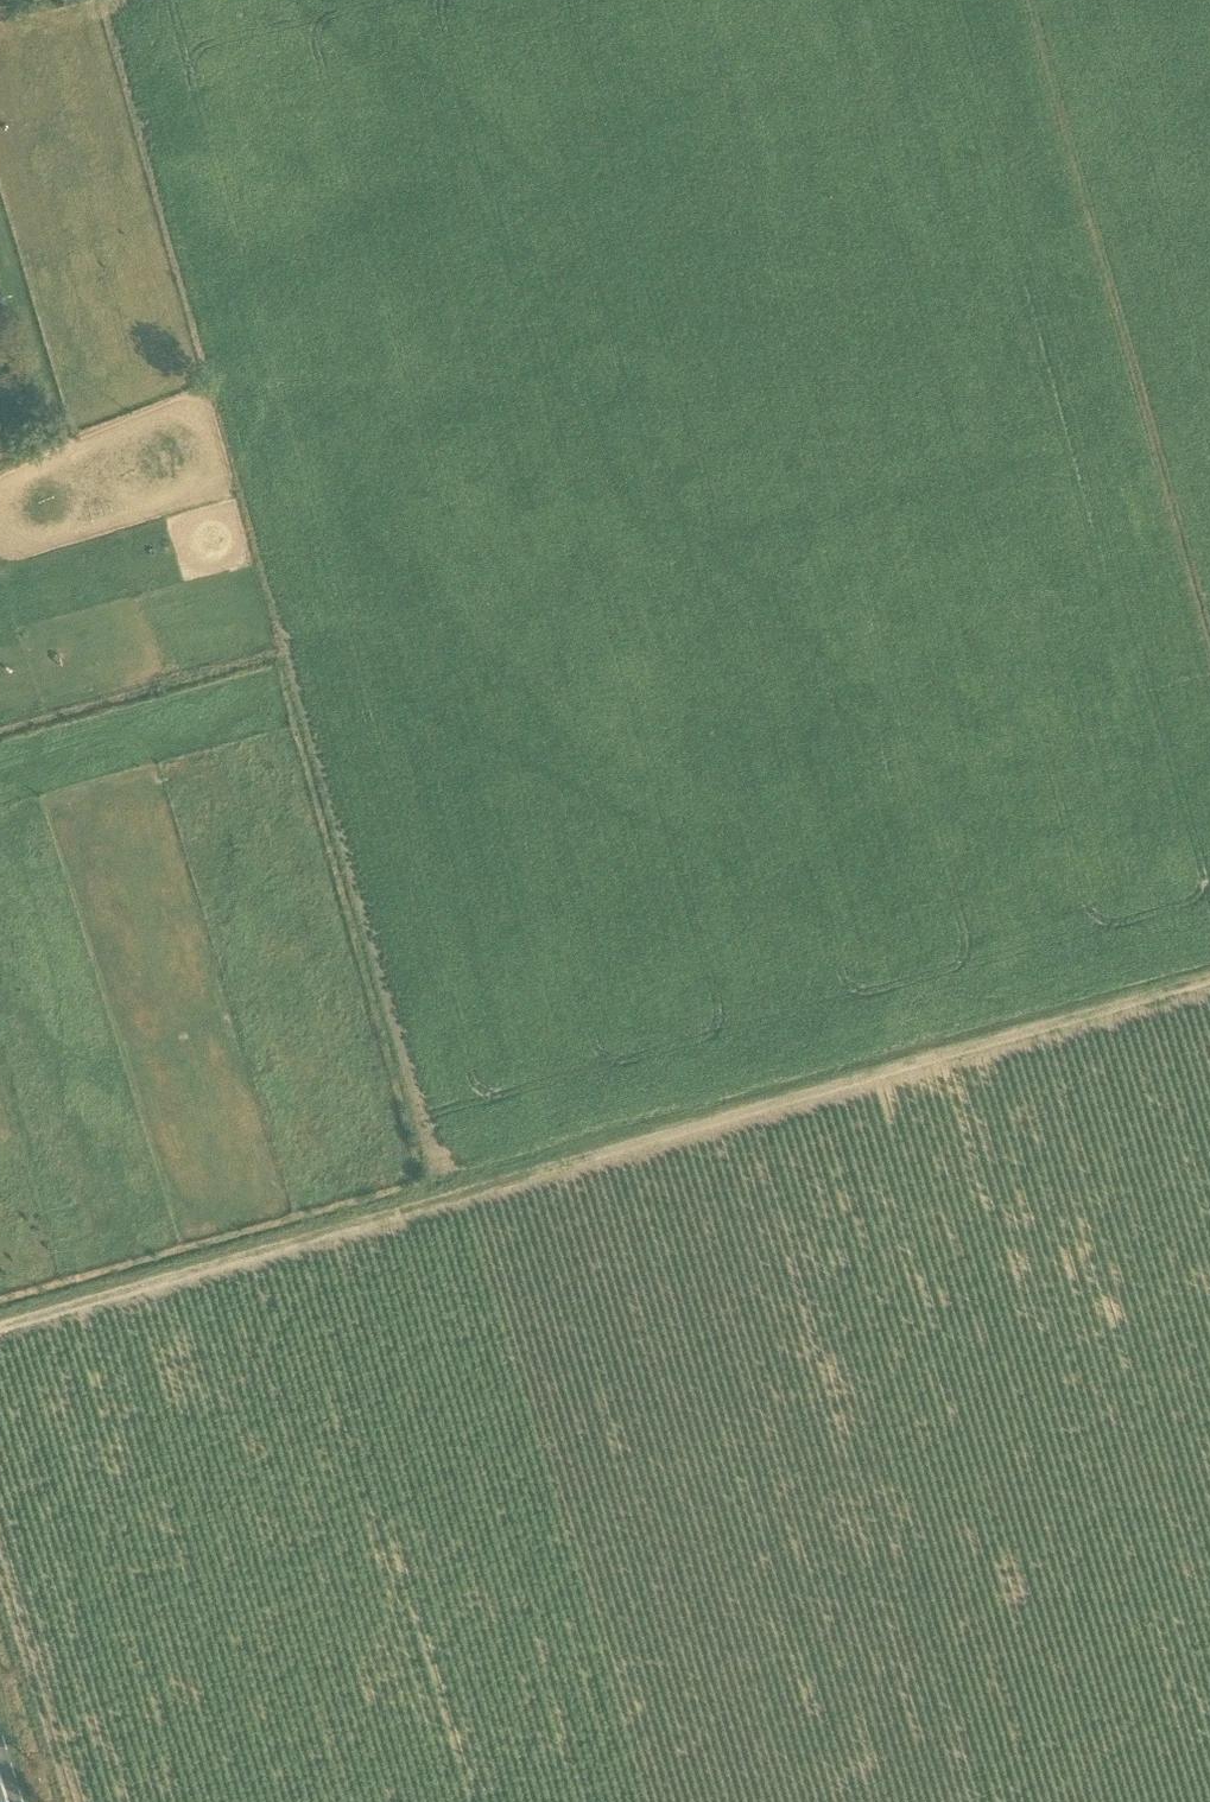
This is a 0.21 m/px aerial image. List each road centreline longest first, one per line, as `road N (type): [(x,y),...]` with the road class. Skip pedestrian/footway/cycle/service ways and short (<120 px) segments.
road 1 (track): [(0,1327),(553,1169)]

